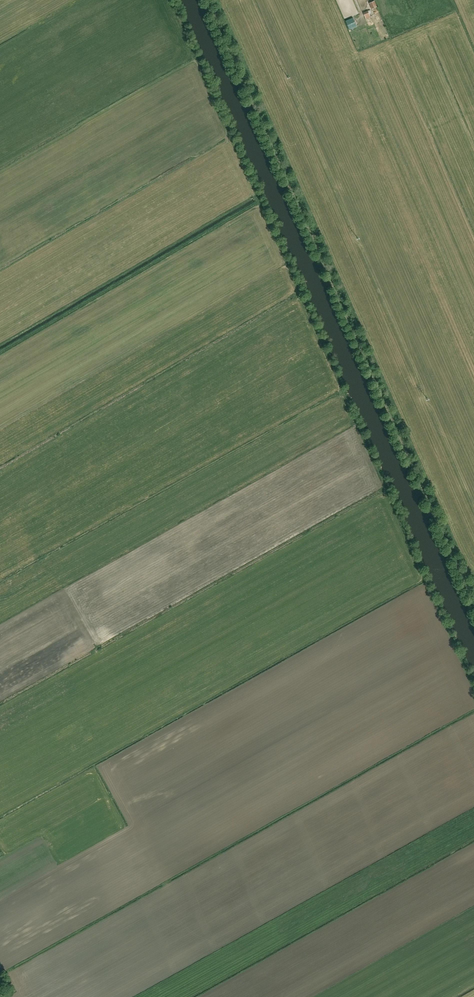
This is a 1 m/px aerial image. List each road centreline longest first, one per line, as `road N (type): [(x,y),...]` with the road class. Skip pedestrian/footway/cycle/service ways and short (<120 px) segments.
road 1 (track): [(213,0),(473,598)]

